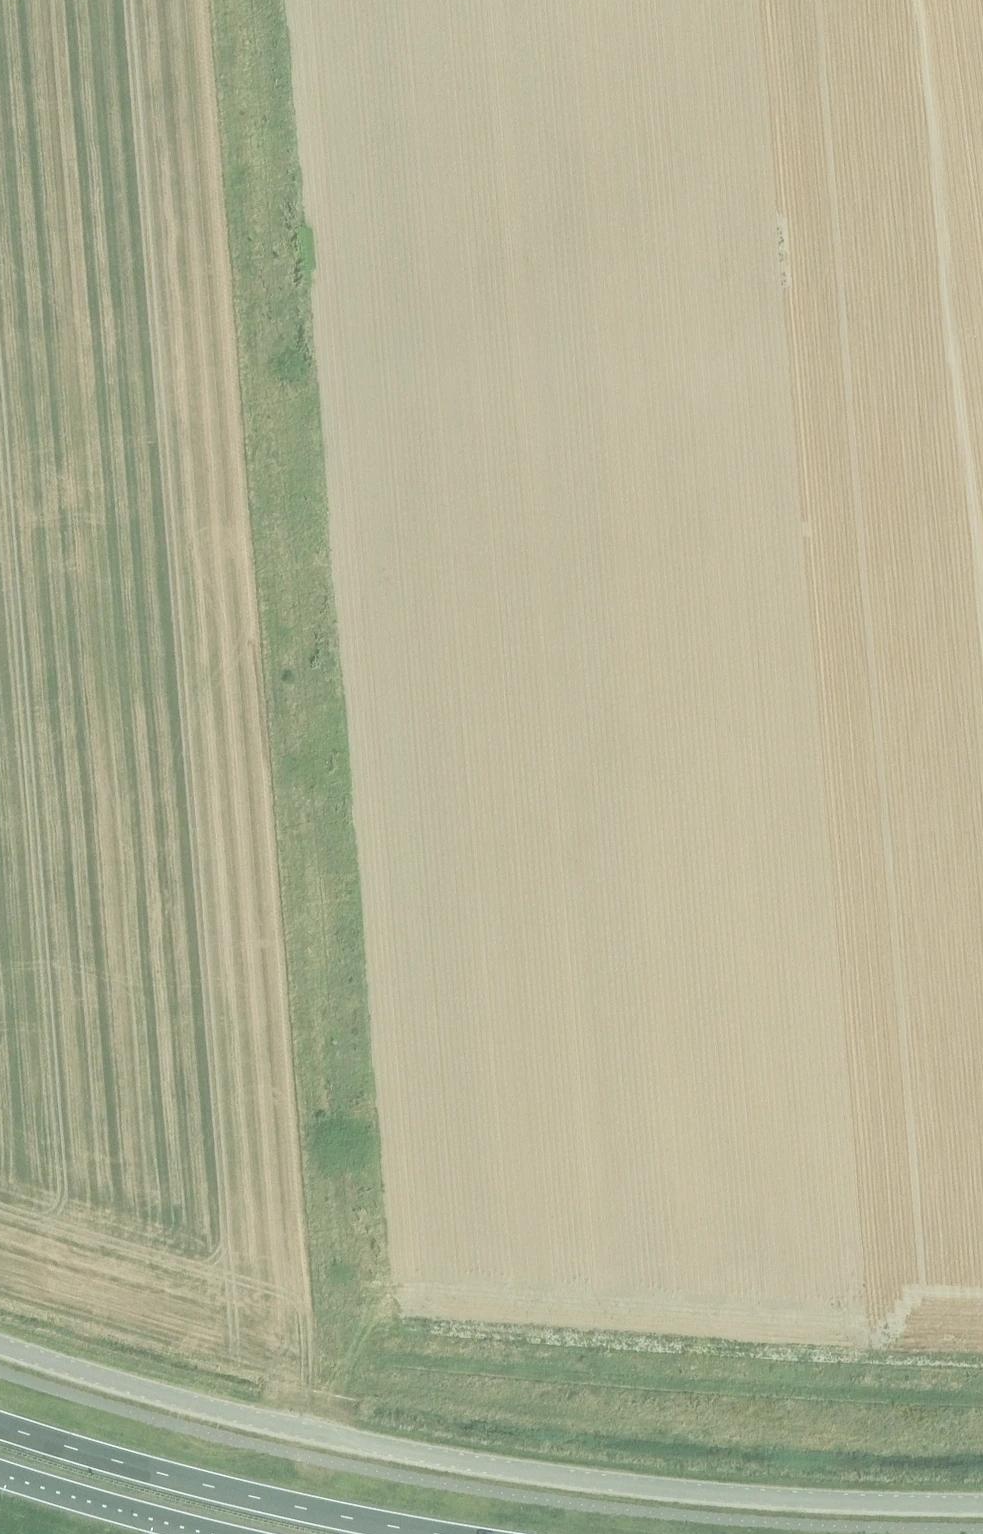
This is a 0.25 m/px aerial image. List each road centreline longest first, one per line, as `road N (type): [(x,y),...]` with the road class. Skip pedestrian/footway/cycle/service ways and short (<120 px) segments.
road 1 (tertiary): [(0,1345),(147,1391),(435,1458),(735,1495),(982,1504)]
road 2 (trunk): [(432,1533),(171,1477),(0,1425)]
road 3 (trunk): [(0,1474),(211,1533)]

